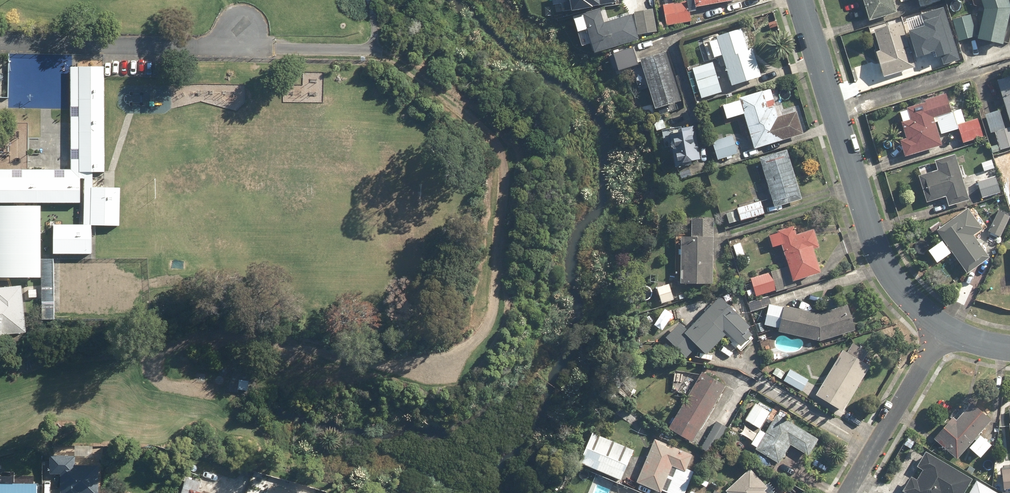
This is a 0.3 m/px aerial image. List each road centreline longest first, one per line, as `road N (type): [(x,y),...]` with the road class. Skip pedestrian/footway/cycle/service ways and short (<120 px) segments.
road 1 (track): [(264,377),(441,355),(488,325),(499,279),(497,146),(480,125),(375,49)]
road 2 (residential): [(942,330),(894,280),(871,235),(799,0)]
road 3 (residential): [(942,330),(851,492)]

